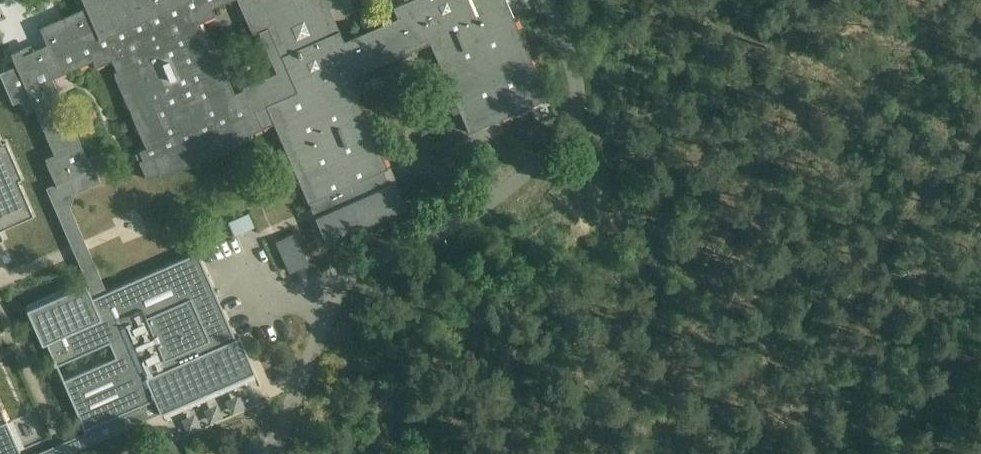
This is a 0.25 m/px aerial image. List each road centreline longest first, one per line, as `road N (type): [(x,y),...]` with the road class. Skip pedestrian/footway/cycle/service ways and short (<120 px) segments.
road 1 (residential): [(272,453),(342,288),(359,271),(460,224),(515,184),(556,148),(575,118),(578,83),(548,0)]
road 2 (track): [(760,453),(904,222),(980,126)]

